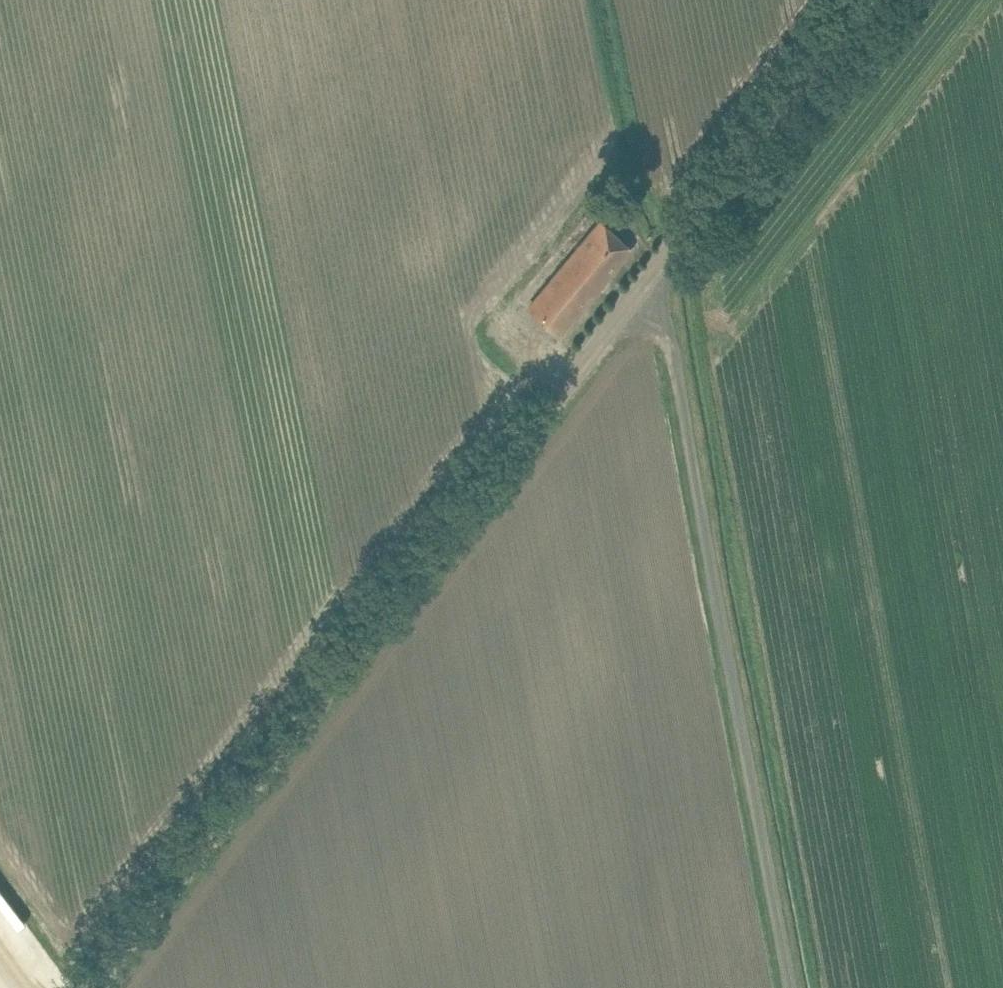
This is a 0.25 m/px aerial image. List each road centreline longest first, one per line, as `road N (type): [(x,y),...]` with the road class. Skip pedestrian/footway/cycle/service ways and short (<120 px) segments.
road 1 (track): [(84,987),(872,0)]
road 2 (track): [(792,987),(658,273)]

